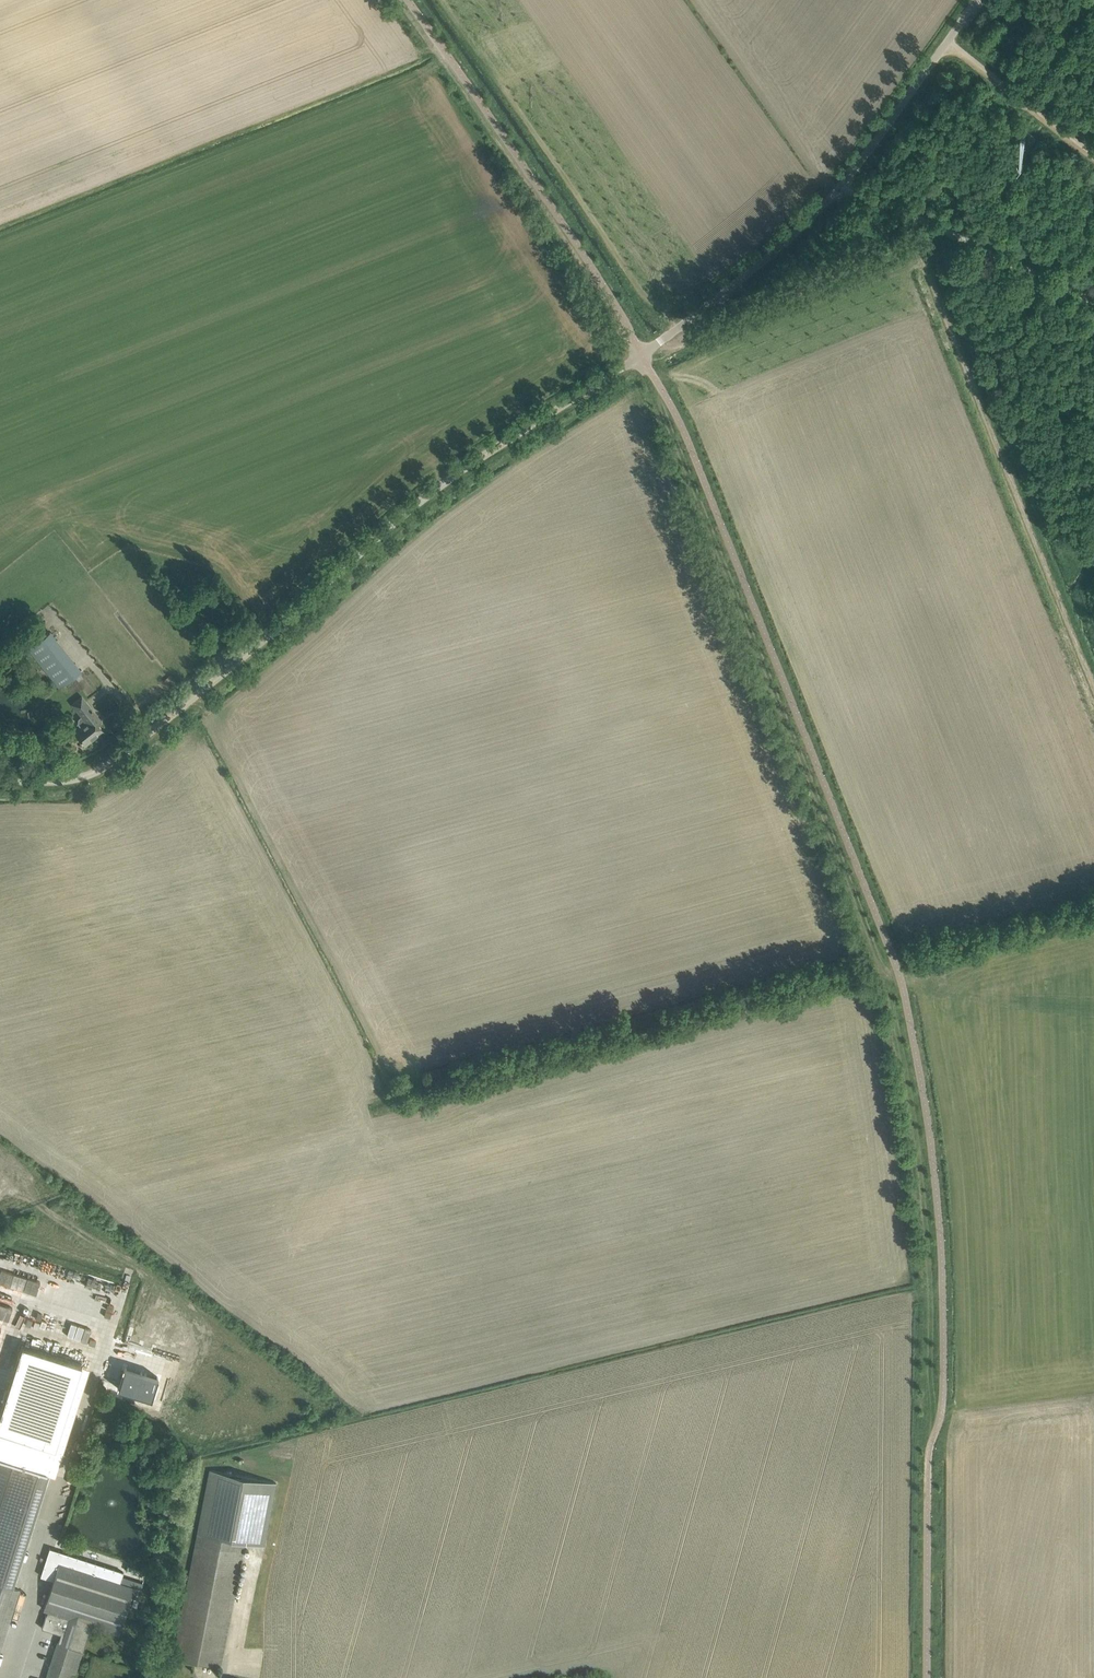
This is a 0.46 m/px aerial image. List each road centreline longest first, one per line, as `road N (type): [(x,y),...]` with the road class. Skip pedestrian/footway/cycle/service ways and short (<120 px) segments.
road 1 (unclassified): [(0,780),(58,782),(103,768),(428,496),(686,321),(852,172),(977,0)]

